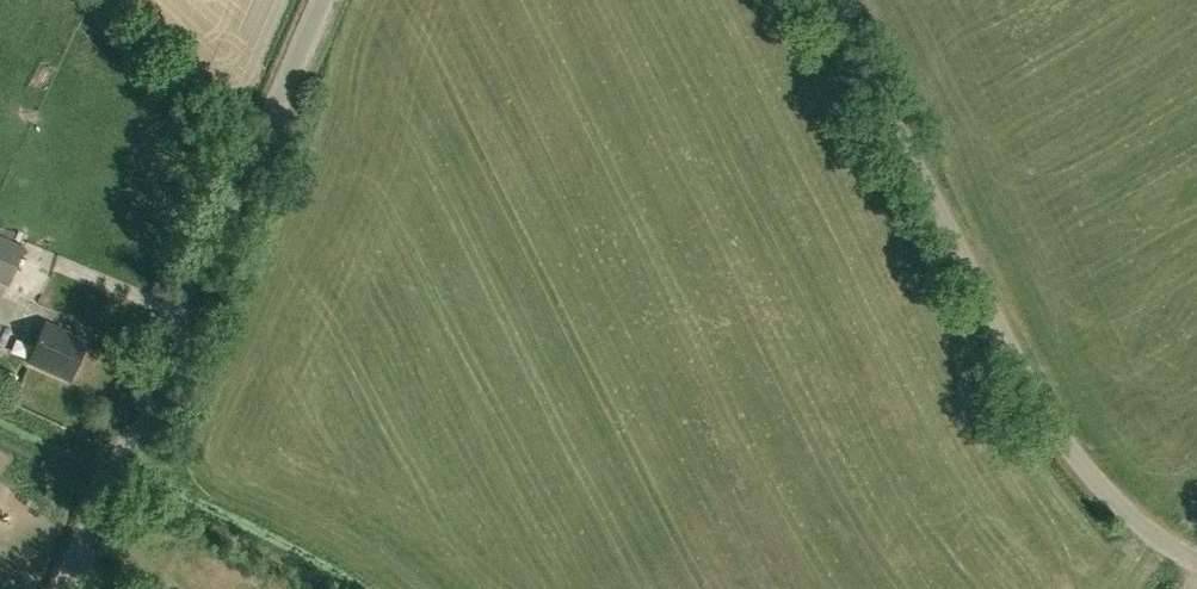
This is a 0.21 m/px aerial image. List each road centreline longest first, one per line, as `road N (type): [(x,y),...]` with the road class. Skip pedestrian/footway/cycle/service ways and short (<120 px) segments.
road 1 (unclassified): [(1196,561),(1139,524),(1051,427),(831,0)]
road 2 (unclassified): [(82,557),(323,0)]

